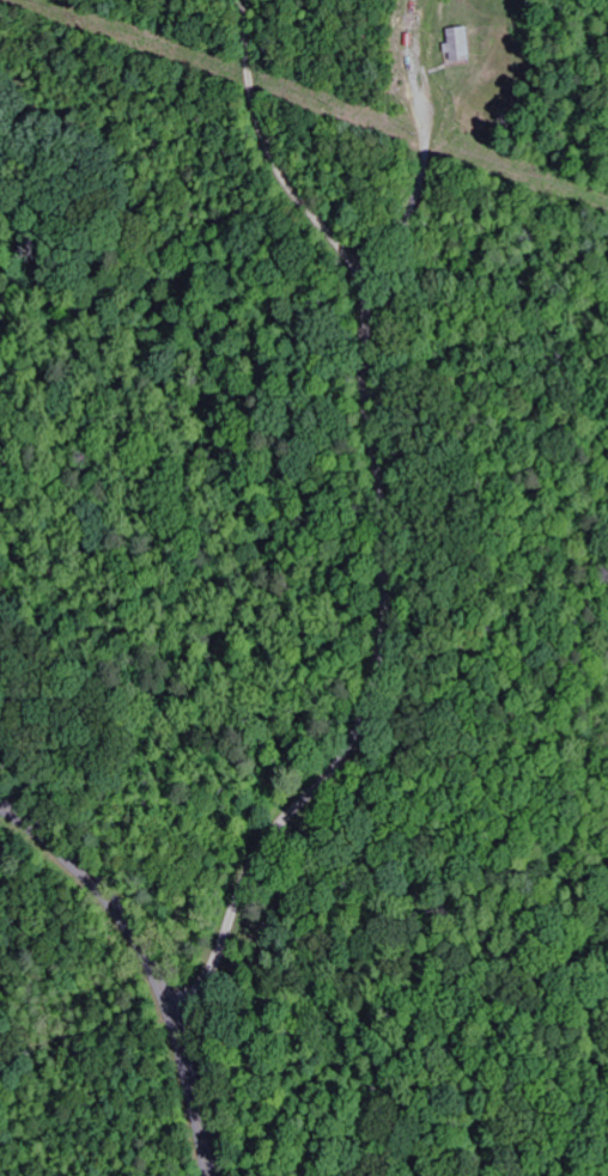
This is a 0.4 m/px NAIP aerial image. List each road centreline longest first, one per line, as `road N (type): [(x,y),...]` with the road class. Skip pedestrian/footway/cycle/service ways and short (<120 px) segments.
road 1 (residential): [(170,1006),(208,979),(261,853),(349,750),(376,690),(384,641),(367,284),(286,189),(266,146),(250,98),(239,0)]
road 2 (tertiary): [(0,806),(111,903),(153,967),(186,1054),(209,1175)]
road 3 (residential): [(367,284),(421,194),(431,85)]

